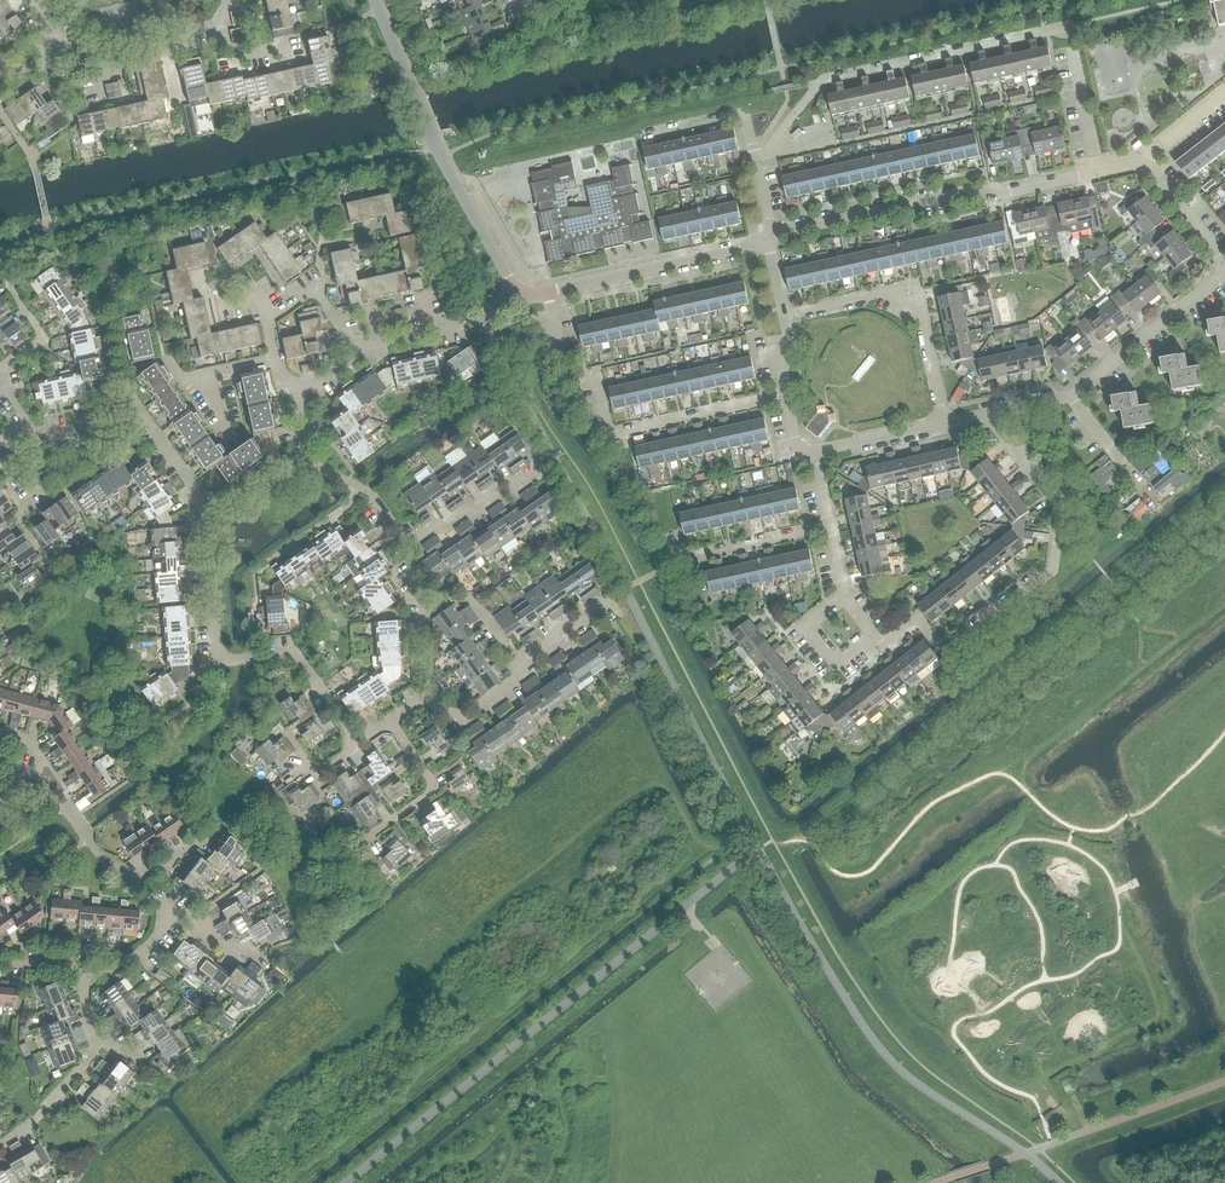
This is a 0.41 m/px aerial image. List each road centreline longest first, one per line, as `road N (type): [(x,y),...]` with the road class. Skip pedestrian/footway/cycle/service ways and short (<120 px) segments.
road 1 (residential): [(988,413),(1058,504),(1052,572),(947,650),(921,623),(895,640),(873,637)]
road 2 (residential): [(355,741),(298,659),(214,661),(206,504)]
road 3 (residential): [(765,154),(819,81),(1063,29)]
road 4 (residential): [(767,239),(1098,171)]
road 5 (residential): [(517,292),(433,138),(373,0)]
road 6 (residential): [(517,292),(548,292),(767,239)]
road 7 (residential): [(945,422),(918,308),(885,293),(786,318)]
road 8 (residential): [(785,395),(615,433),(598,377)]
road 9 (residential): [(145,420),(118,384),(102,309),(56,246)]
road 10 (residential): [(1070,395),(1224,273)]
road 11 (residential): [(673,544),(680,559),(829,524)]
road 12 (residential): [(361,841),(432,792),(392,720)]
road 13 (residential): [(408,542),(544,464)]
road 14 (residential): [(132,882),(64,810),(11,796)]
road 15 (residential): [(97,1035),(80,1070),(0,1145)]
road 16 (residential): [(754,157),(744,115),(643,138)]
road 17 (residential): [(408,542),(378,499),(303,460)]
road 18 (residential): [(814,454),(945,422)]
road 19 (residential): [(1224,264),(1141,164)]
road 20 (residential): [(229,431),(208,375),(276,358)]
road 21 (residential): [(517,663),(477,604),(454,598),(426,609)]
road 22 (residential): [(873,637),(838,660),(812,630),(844,601)]
road 23 (residential): [(1147,493),(1070,395)]
road 24 (residential): [(1098,171),(1072,50)]
road 25 (residential): [(517,663),(514,682),(461,718),(430,697)]
road 26 (residential): [(0,366),(40,339),(2,278)]

